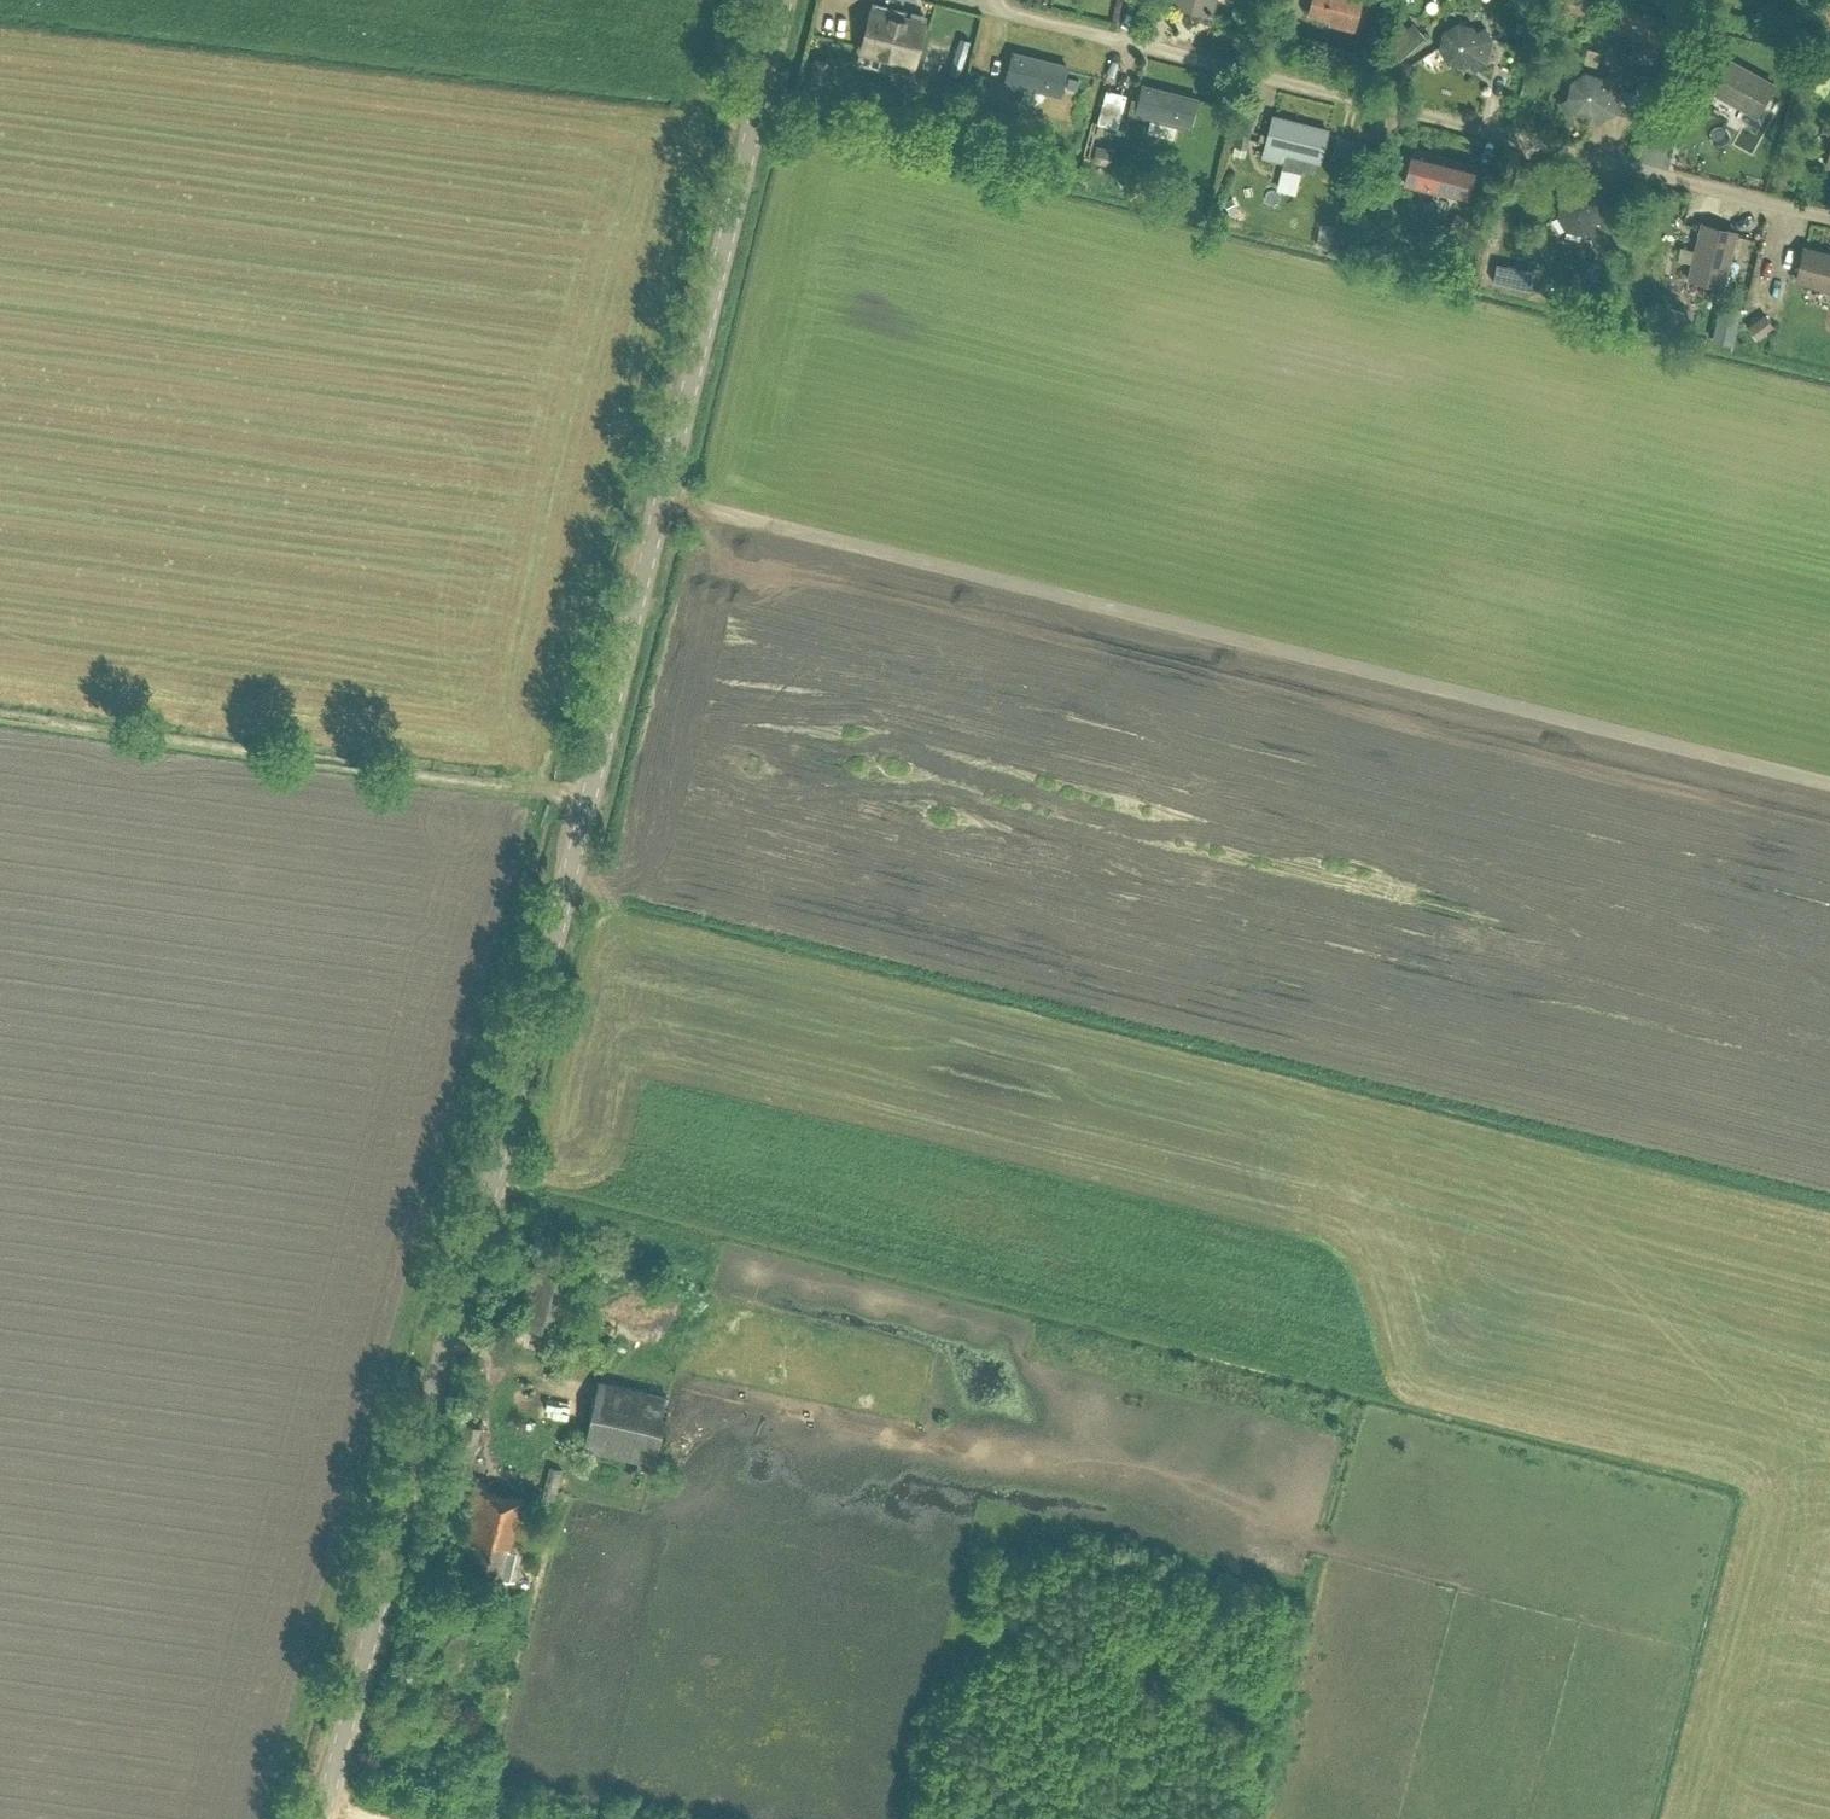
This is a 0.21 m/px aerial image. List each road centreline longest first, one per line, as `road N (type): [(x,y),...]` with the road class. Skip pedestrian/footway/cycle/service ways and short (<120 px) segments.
road 1 (unclassified): [(322,1818),(587,801),(784,0)]
road 2 (residential): [(1829,214),(1026,16),(997,0)]

